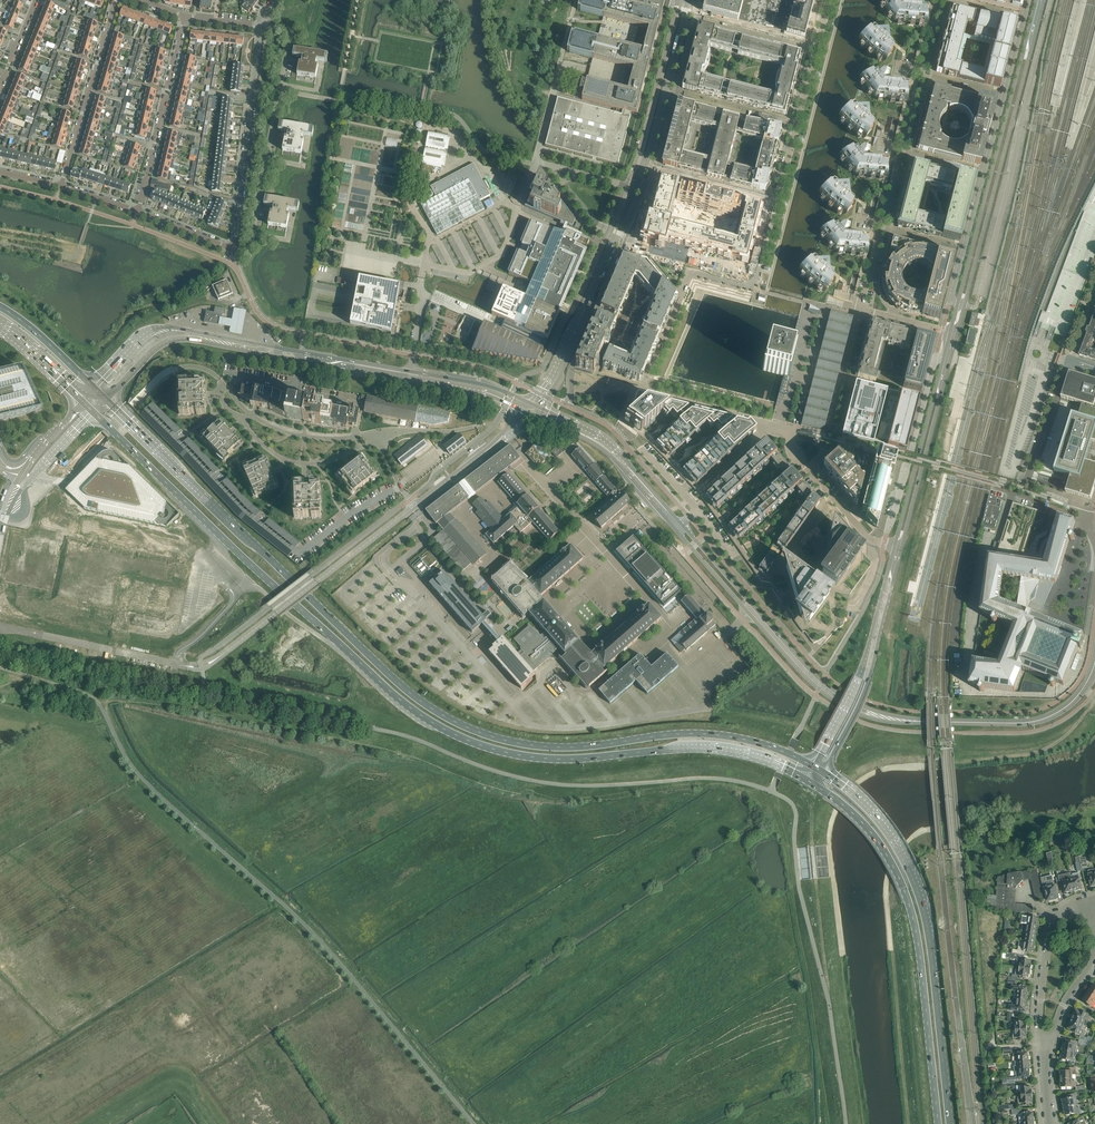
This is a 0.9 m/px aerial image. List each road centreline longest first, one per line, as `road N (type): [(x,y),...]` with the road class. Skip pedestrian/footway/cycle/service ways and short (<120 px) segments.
road 1 (primary): [(93,412),(386,689),(452,734),(556,759),(725,751),(811,782)]
road 2 (primary): [(814,766),(719,735),(552,747),(455,722),(390,676),(106,399)]
road 3 (tertiary): [(529,403),(463,380),(170,326),(149,334),(96,389)]
road 4 (tertiary): [(106,399),(154,349),(179,338),(469,390),(522,410)]
road 5 (residential): [(777,200),(757,276),(694,268),(642,388),(767,421),(796,452)]
road 6 (primary): [(950,1123),(916,886),(885,830),(823,772)]
road 7 (primary): [(811,782),(873,836),(907,899),(938,1123)]
road 8 (tertiary): [(674,529),(819,689),(871,718),(918,721)]
road 9 (residential): [(940,0),(861,309)]
road 10 (tertiary): [(918,721),(864,707),(823,682),(681,523)]
road 11 (secondary): [(964,305),(1044,0)]
road 12 (residential): [(1029,0),(952,296),(958,303)]
road 13 (secondary): [(1036,0),(958,303)]
road 14 (residential): [(232,248),(250,243),(291,35),(261,26)]
road 15 (secondary): [(823,772),(868,682),(902,548)]
road 16 (secondary): [(895,546),(859,678),(814,766)]
road 17 (residential): [(232,248),(261,26)]
road 18 (unclassified): [(494,446),(316,581)]
road 19 (tertiary): [(1094,663),(1073,700),(1046,718),(918,721)]
road 20 (residential): [(139,211),(184,16)]
road 21 (residential): [(944,357),(936,360),(884,543)]
road 22 (secondary): [(944,357),(895,546)]
road 23 (secondary): [(902,548),(950,359)]
road 24 (residential): [(61,186),(115,0)]
road 25 (tertiary): [(681,523),(608,442),(539,407)]
road 26 (tertiary): [(532,414),(606,451),(674,529)]
road 27 (unclassified): [(0,628),(180,665)]
road 28 (residential): [(861,309),(814,476)]
road 29 (tertiary): [(647,166),(690,0)]
road 30 (residential): [(1094,903),(1065,911),(1053,926),(1040,1001),(1045,1046)]
road 31 (track): [(1016,204),(969,365)]
road 32 (residential): [(777,200),(817,49)]
road 33 (track): [(1085,687),(1094,695),(1089,709),(1061,740),(1026,755),(978,758)]
road 34 (residential): [(1019,495),(1071,358)]
road 35 (residential): [(777,200),(647,166)]
road 36 (primary): [(96,389),(0,306)]
road 37 (unclassified): [(217,658),(316,581)]
road 38 (tertiary): [(587,302),(635,191)]
road 39 (track): [(954,417),(925,534)]

